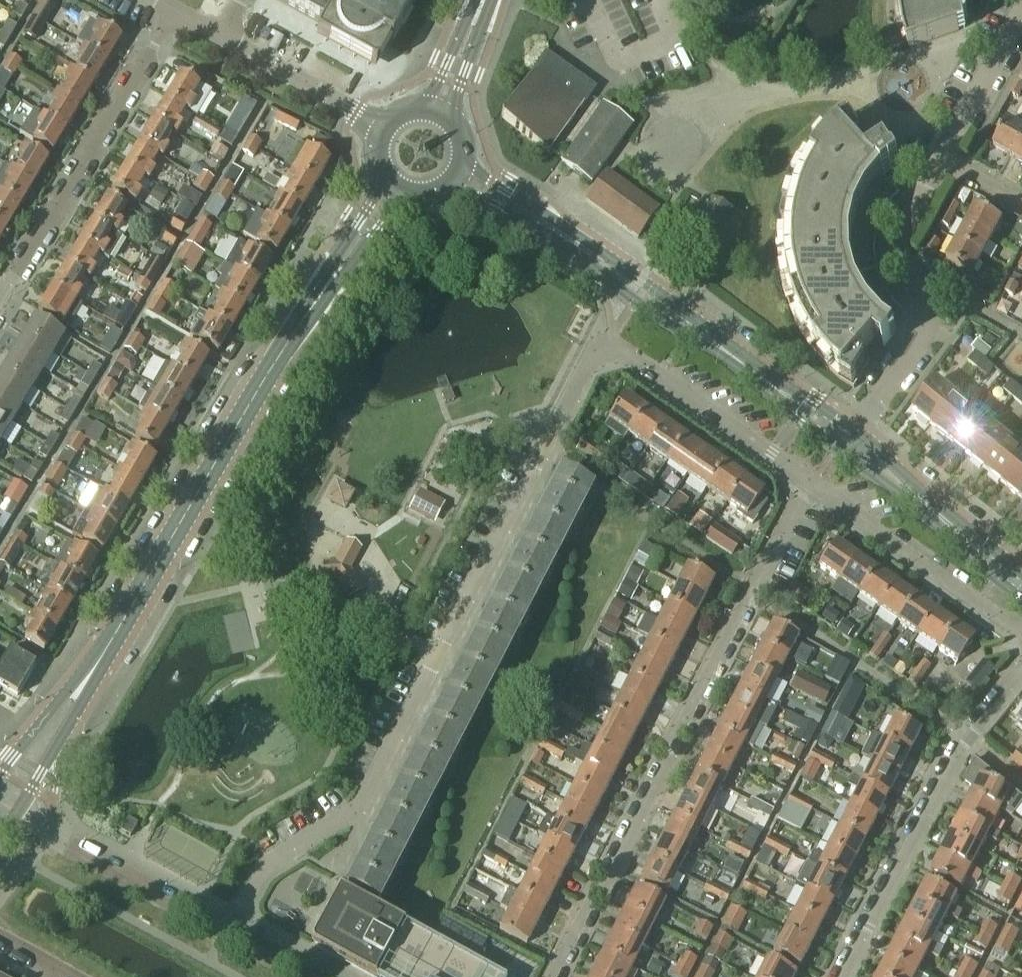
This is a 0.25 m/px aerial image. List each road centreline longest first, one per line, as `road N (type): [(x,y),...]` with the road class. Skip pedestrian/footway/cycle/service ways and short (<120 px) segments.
road 1 (residential): [(810,482),(612,347),(587,362),(360,804),(264,864),(225,933)]
road 2 (residential): [(553,976),(810,482)]
road 3 (tertiary): [(104,655),(283,349),(392,188)]
road 4 (tertiary): [(841,440),(574,247),(459,176)]
road 5 (residential): [(1021,672),(968,737),(842,976)]
road 6 (residential): [(0,301),(176,12)]
road 7 (residential): [(841,440),(923,333),(924,295),(898,234),(939,157)]
road 8 (residential): [(810,482),(1021,634)]
road 9 (tertiary): [(1008,577),(841,440)]
road 10 (residential): [(225,933),(44,831)]
road 11 (tertiary): [(13,820),(99,677),(104,655)]
road 12 (residential): [(939,157),(1021,8)]
road 13 (tertiary): [(104,655),(0,770)]
road 14 (residential): [(356,111),(222,36)]

